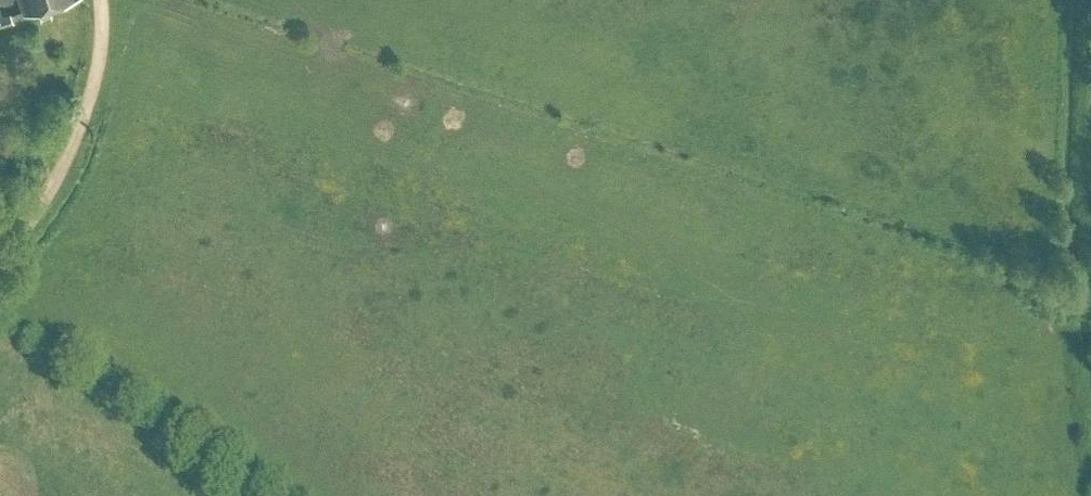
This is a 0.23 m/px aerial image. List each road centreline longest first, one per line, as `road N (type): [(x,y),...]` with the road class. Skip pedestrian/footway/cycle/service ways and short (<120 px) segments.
road 1 (track): [(102,0),(99,76),(71,141),(0,253)]

